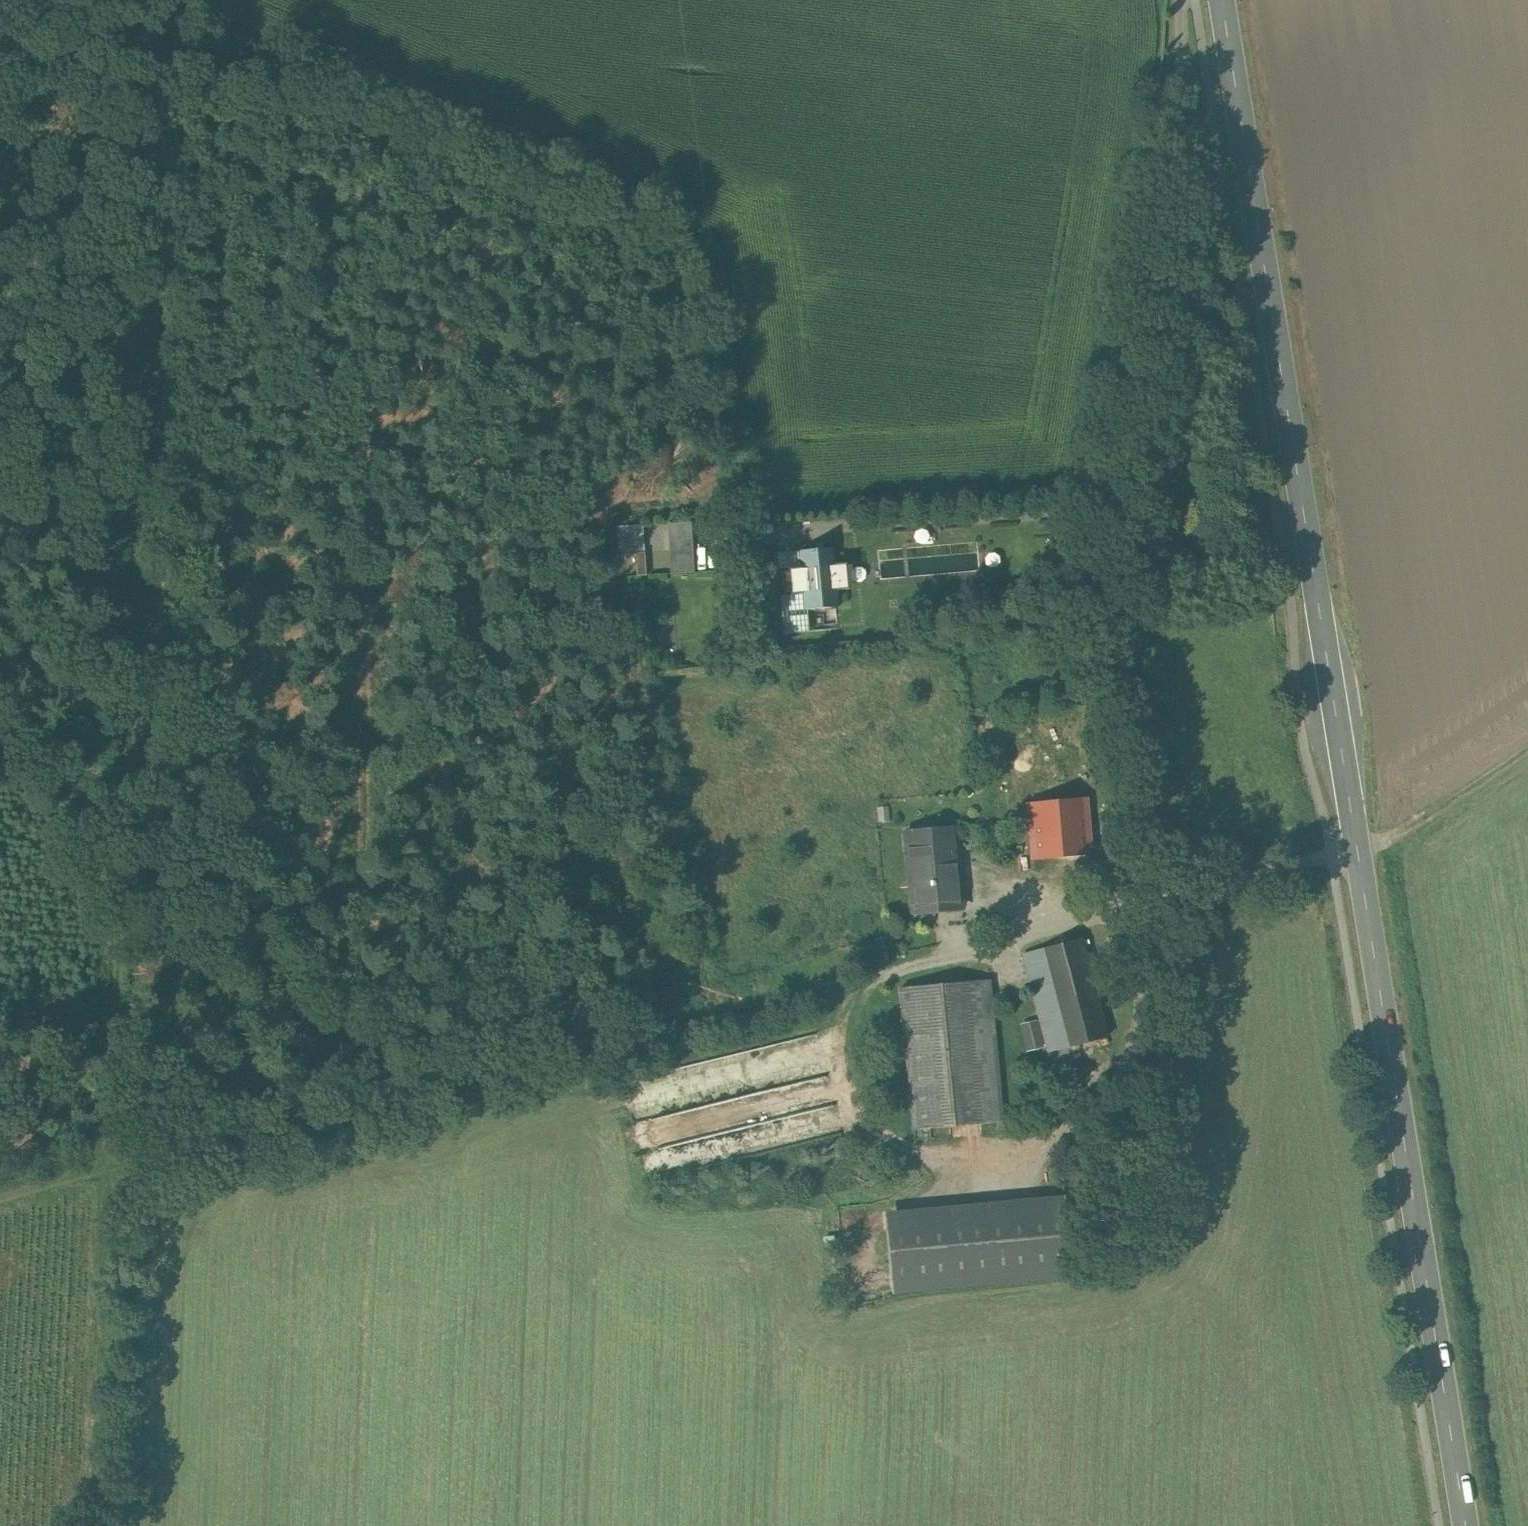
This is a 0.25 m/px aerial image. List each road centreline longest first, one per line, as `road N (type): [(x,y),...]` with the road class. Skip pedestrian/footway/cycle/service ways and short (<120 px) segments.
road 1 (secondary): [(1468,1525),(1222,0)]

